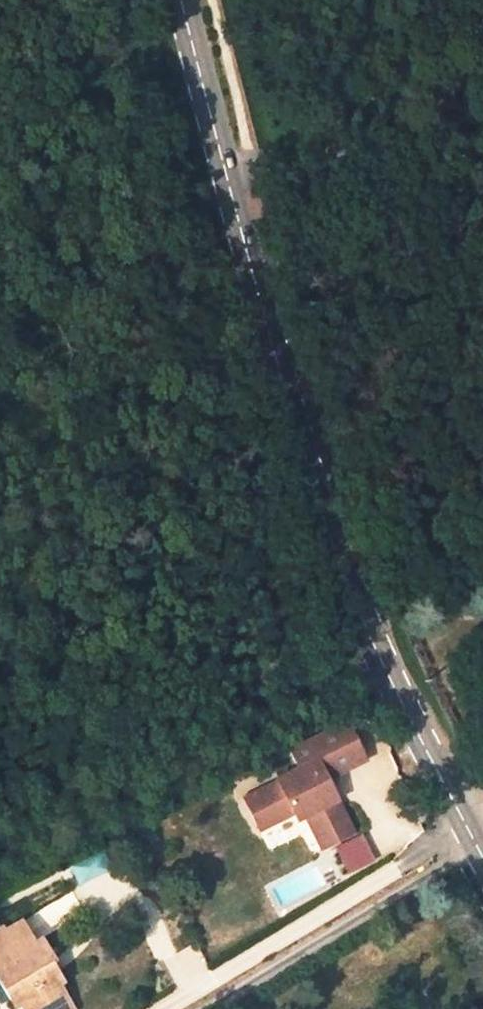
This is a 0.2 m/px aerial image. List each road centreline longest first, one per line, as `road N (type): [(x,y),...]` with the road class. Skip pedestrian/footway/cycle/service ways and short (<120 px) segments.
road 1 (tertiary): [(482,857),(383,670),(329,539),(181,0)]
road 2 (track): [(476,845),(207,1008)]
road 3 (track): [(482,59),(401,142),(227,175)]

